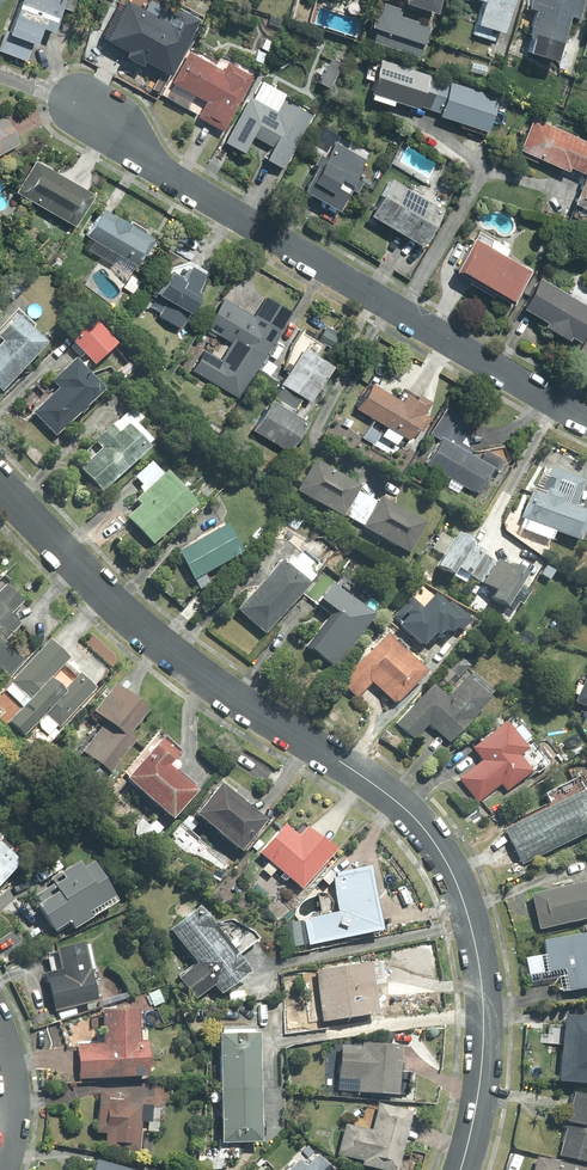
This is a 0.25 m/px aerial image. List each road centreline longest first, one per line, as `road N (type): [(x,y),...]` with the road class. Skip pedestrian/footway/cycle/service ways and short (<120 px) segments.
road 1 (residential): [(0,484),(70,565),(158,645),(229,701),(359,771),(441,847),(463,891),(482,1015),(481,1080),(462,1169)]
road 2 (residential): [(89,108),(160,172),(586,421)]
road 3 (residential): [(0,1029),(13,1082),(4,1169)]

